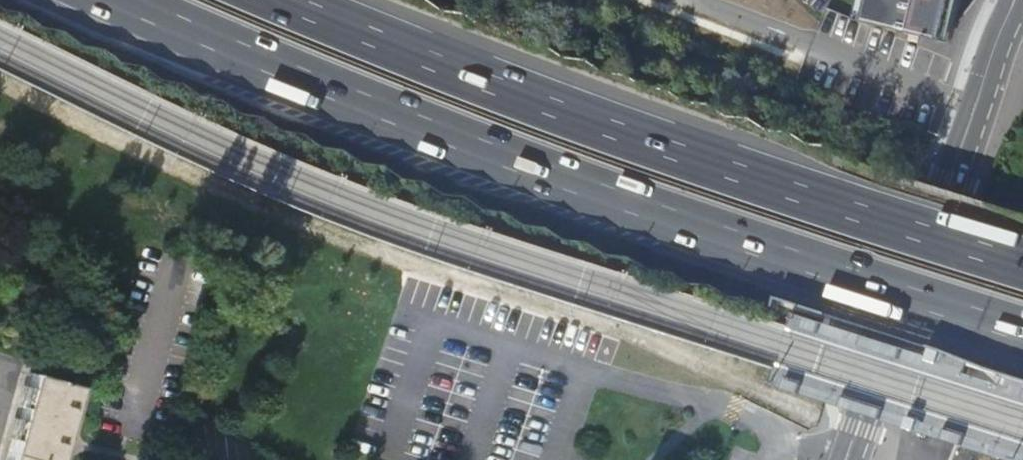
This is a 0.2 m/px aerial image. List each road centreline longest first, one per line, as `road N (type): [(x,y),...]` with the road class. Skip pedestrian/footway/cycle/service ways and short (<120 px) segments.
road 1 (motorway): [(127,0),(578,181),(1022,332)]
road 2 (motorway): [(1022,265),(604,126),(282,0)]
road 3 (secondary): [(861,412),(982,89)]

